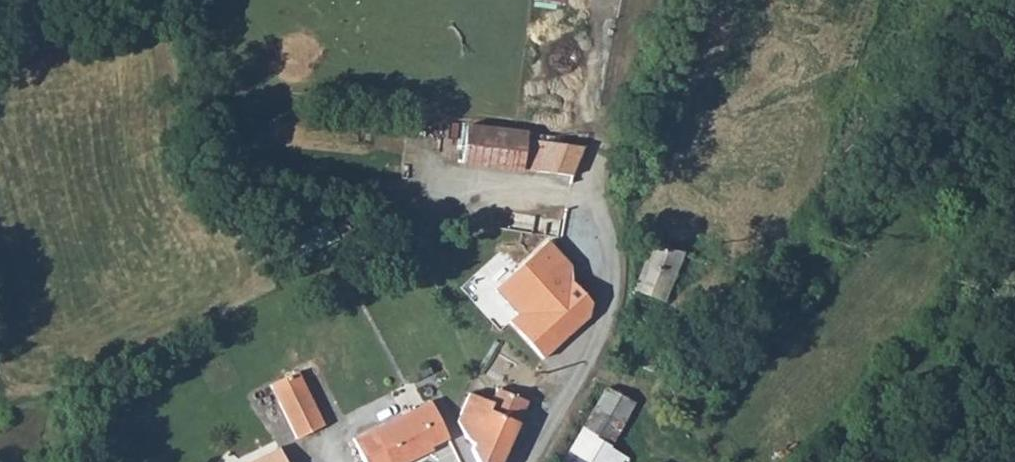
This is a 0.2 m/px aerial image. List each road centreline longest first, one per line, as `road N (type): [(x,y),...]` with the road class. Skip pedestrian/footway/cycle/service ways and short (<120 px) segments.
road 1 (unclassified): [(523,461),(581,368),(616,281),(601,173),(642,36)]

